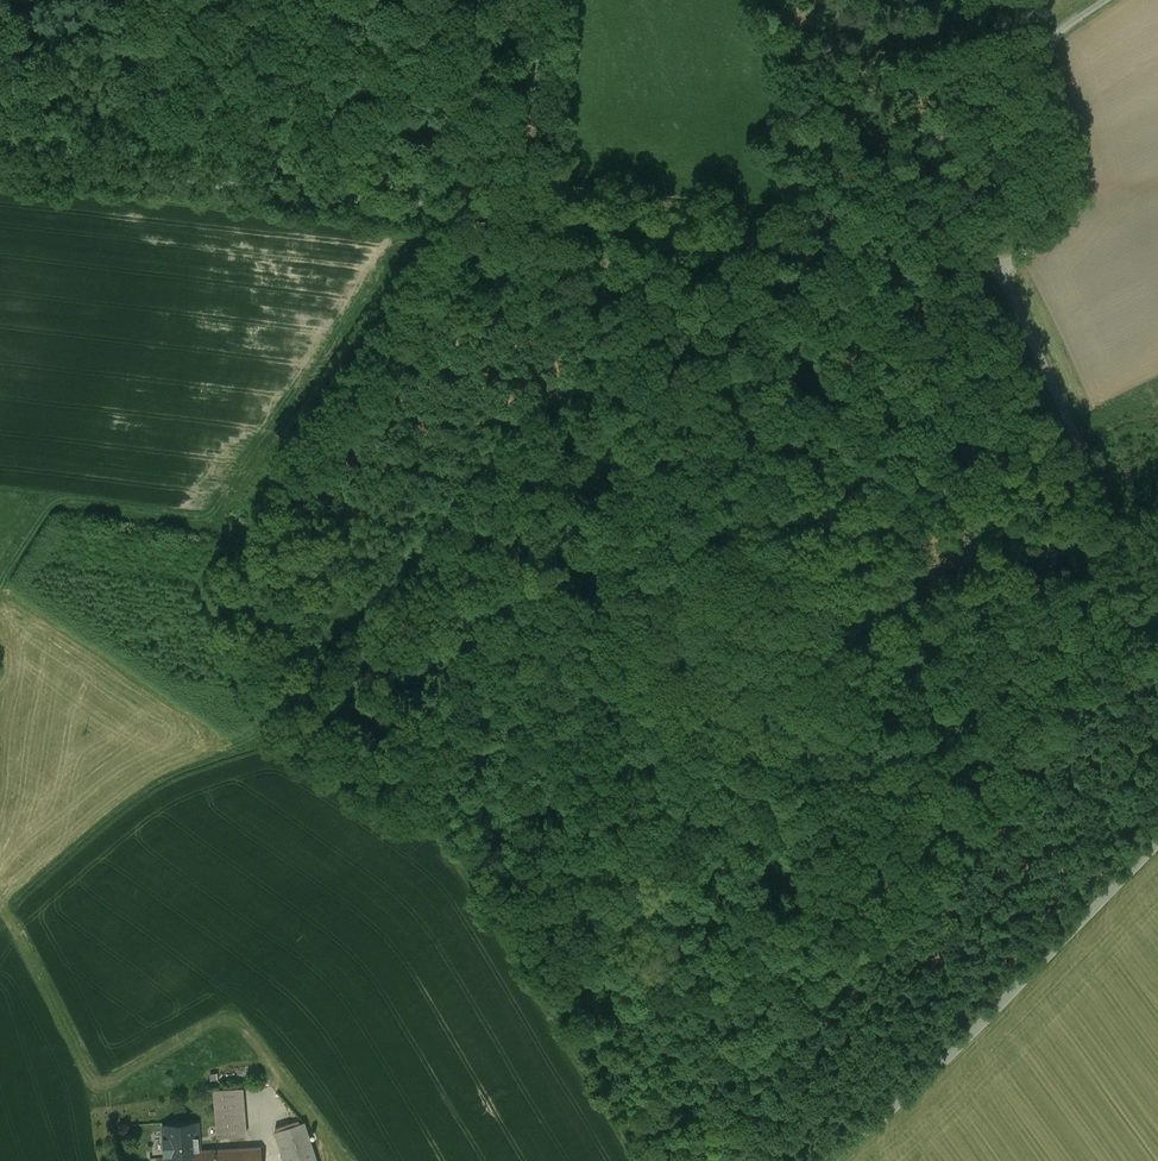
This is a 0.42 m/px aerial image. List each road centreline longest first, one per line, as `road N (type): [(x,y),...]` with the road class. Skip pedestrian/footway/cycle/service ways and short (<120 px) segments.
road 1 (unclassified): [(0,163),(983,262),(1009,289),(1157,619)]
road 2 (unclassified): [(1157,844),(922,1082),(830,1160)]

